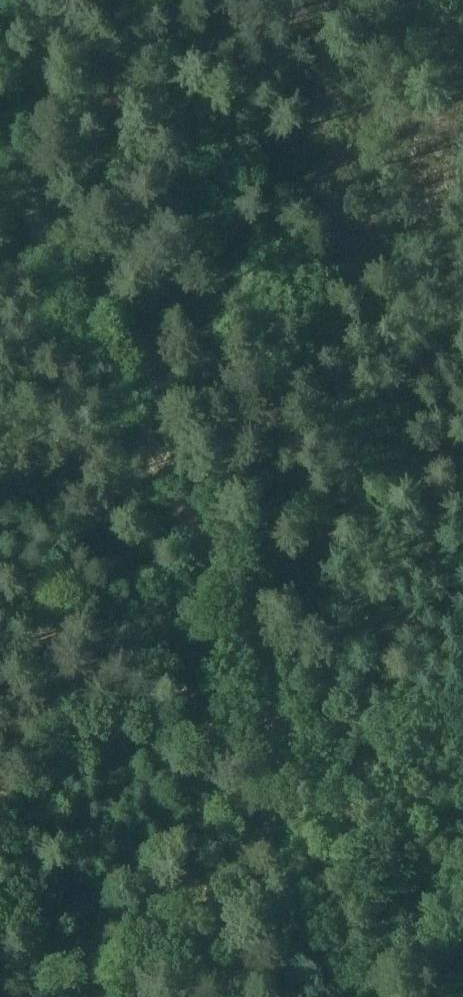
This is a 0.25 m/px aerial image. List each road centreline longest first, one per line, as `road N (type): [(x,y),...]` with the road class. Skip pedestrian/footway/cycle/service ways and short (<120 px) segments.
road 1 (track): [(88,313),(249,651)]
road 2 (track): [(249,651),(374,996)]
road 3 (track): [(239,648),(0,569)]
road 4 (track): [(462,726),(249,651)]
road 5 (track): [(0,134),(88,313)]

